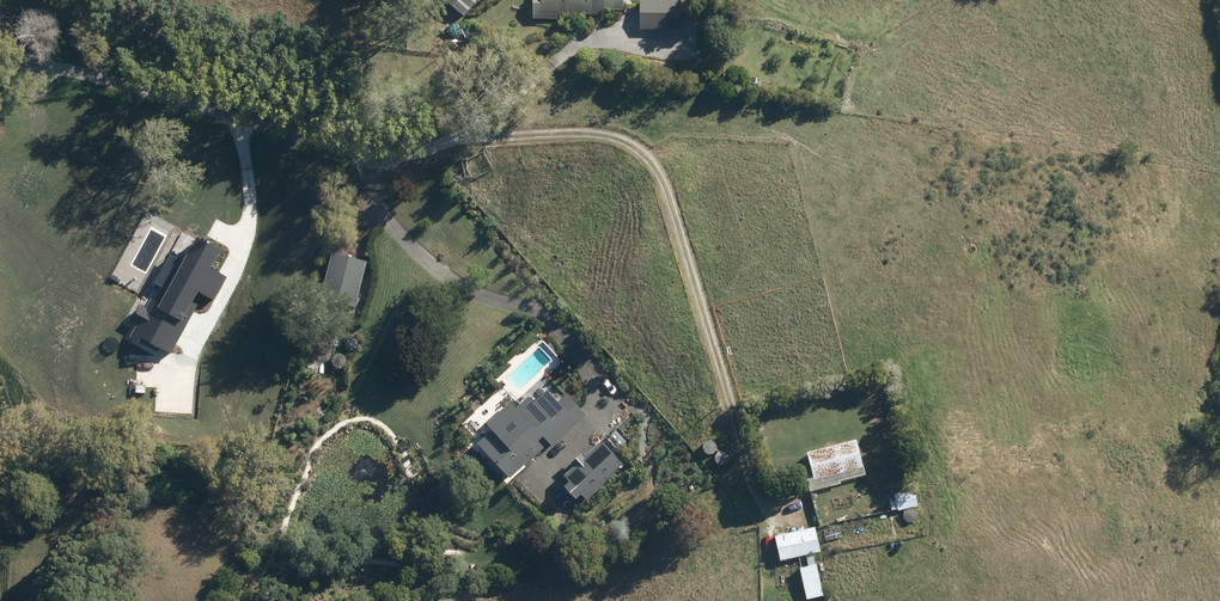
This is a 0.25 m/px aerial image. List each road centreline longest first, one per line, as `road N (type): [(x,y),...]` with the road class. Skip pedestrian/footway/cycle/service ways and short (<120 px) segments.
road 1 (unclassified): [(0,52),(380,163),(472,135)]

